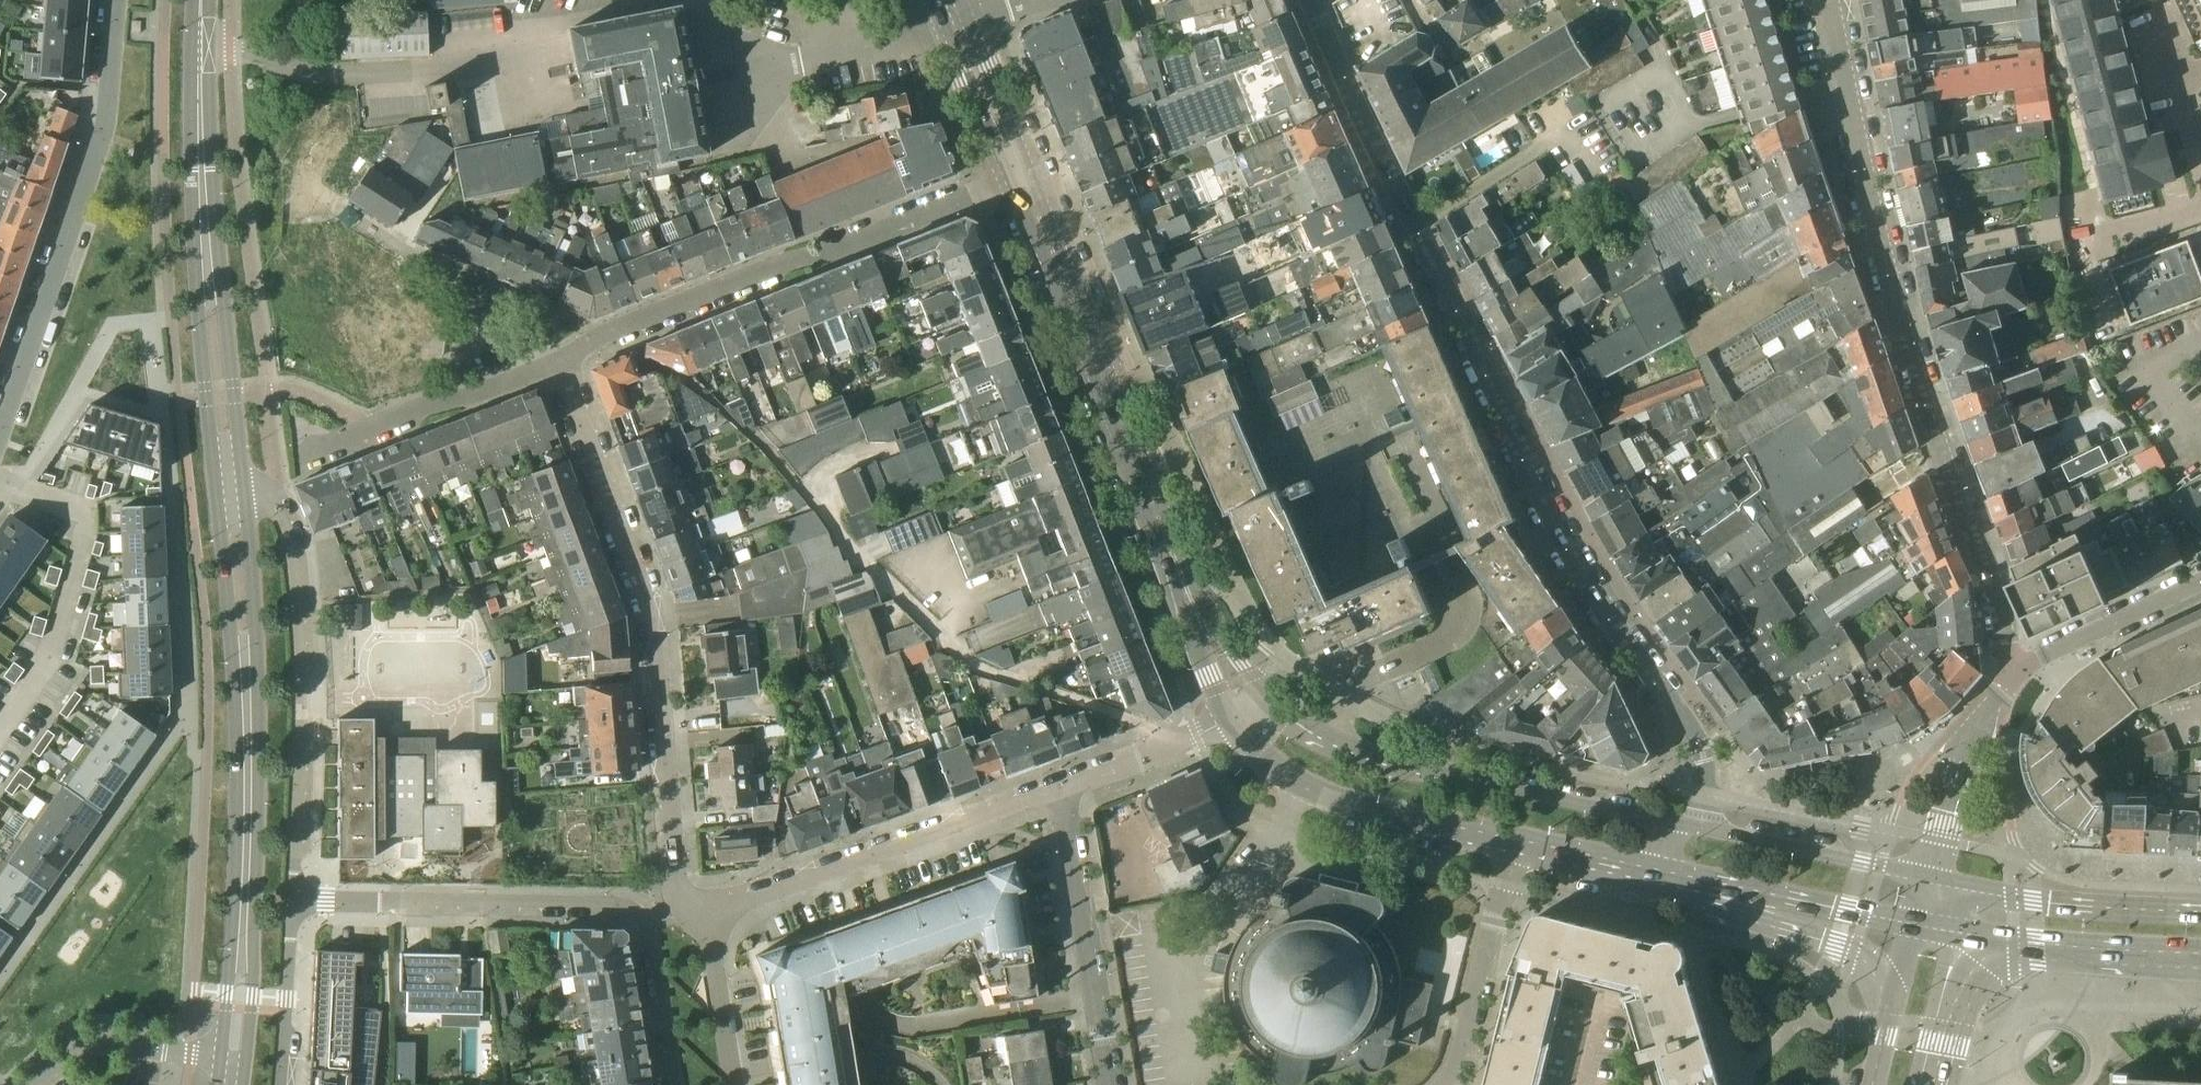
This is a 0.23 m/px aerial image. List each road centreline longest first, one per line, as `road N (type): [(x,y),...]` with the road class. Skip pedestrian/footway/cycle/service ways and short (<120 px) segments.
road 1 (residential): [(1698,827),(1707,769),(1700,747),(1557,527),(1313,0)]
road 2 (residential): [(1836,0),(1851,103),(1912,342),(1988,550),(2009,678)]
road 3 (secondary): [(233,1059),(248,816),(231,486)]
road 4 (residential): [(688,906),(676,875),(654,610),(559,363)]
road 5 (residential): [(295,900),(636,911),(644,919),(674,1084)]
road 6 (residential): [(559,363),(1022,175)]
road 7 (secondary): [(231,486),(202,174),(201,0)]
road 8 (residential): [(295,900),(302,663),(292,563),(279,502),(231,486)]
road 9 (secondary): [(1672,822),(1392,759),(1289,715),(1259,691)]
road 10 (secondary): [(1181,575),(1022,175)]
road 11 (residential): [(703,913),(1063,787)]
road 12 (residential): [(107,129),(0,435)]
road 13 (residential): [(559,363),(507,340),(379,233),(293,190)]
road 14 (secondary): [(1230,715),(1257,752),(1292,778),(1345,802),(1512,844)]
road 15 (residential): [(1113,1084),(1063,787)]
road 16 (secondary): [(2200,911),(2013,899),(1927,875)]
road 17 (secondary): [(1660,877),(1854,955),(1881,980),(1890,1009)]
road 18 (residential): [(303,457),(559,363)]
road 19 (secondary): [(1660,877),(1914,924)]
road 20 (residential): [(1446,1084),(1463,1056),(1512,844)]
road 21 (secondary): [(1927,875),(1698,827)]
road 22 (secondary): [(1973,936),(2053,951),(2200,958)]
road 23 (residential): [(2009,678),(1970,734),(1927,875)]
road 24 (residential): [(233,1059),(94,1042),(32,1084)]
road 25 (residential): [(2200,588),(2009,678)]
road 26 (residential): [(282,1084),(295,900)]
road 27 (residential): [(1063,787),(1197,737),(1230,715)]
road 28 (residential): [(734,1084),(703,913)]
road 29 (secondary): [(1022,175),(956,19)]
road 30 (secondary): [(1933,1084),(1973,936)]
road 31 (secondary): [(1512,844),(1660,877)]
road 32 (secondary): [(1181,575),(1205,667),(1230,715)]
road 33 (secondary): [(1259,691),(1181,575)]
road 34 (residential): [(107,129),(118,0)]

